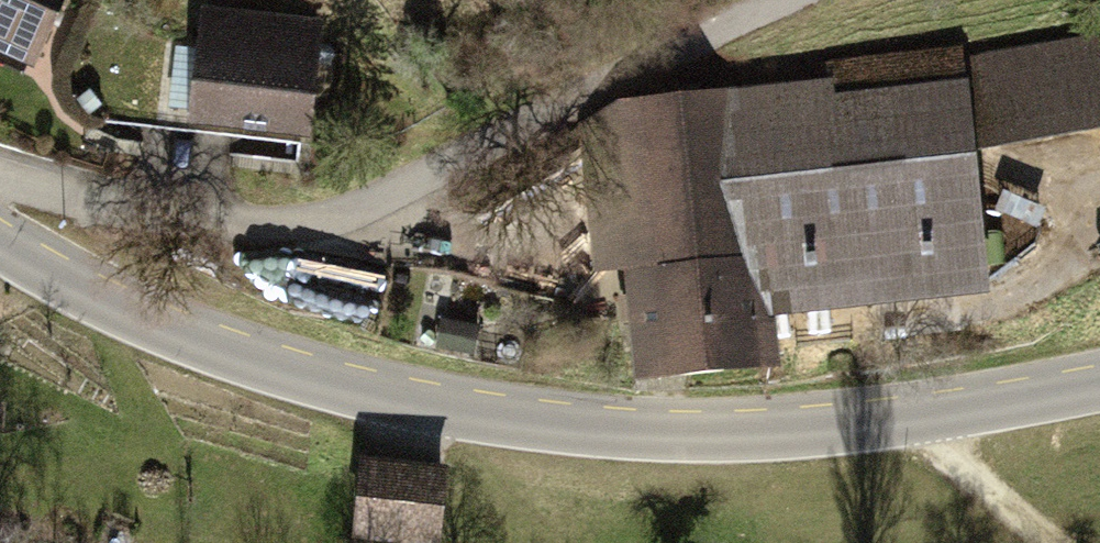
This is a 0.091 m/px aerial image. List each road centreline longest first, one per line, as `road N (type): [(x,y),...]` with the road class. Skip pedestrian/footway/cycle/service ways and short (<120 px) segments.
road 1 (tertiary): [(0,231),(186,336),(398,393),(658,427),(952,409),(1099,378)]
road 2 (track): [(0,219),(340,224),(776,0)]

